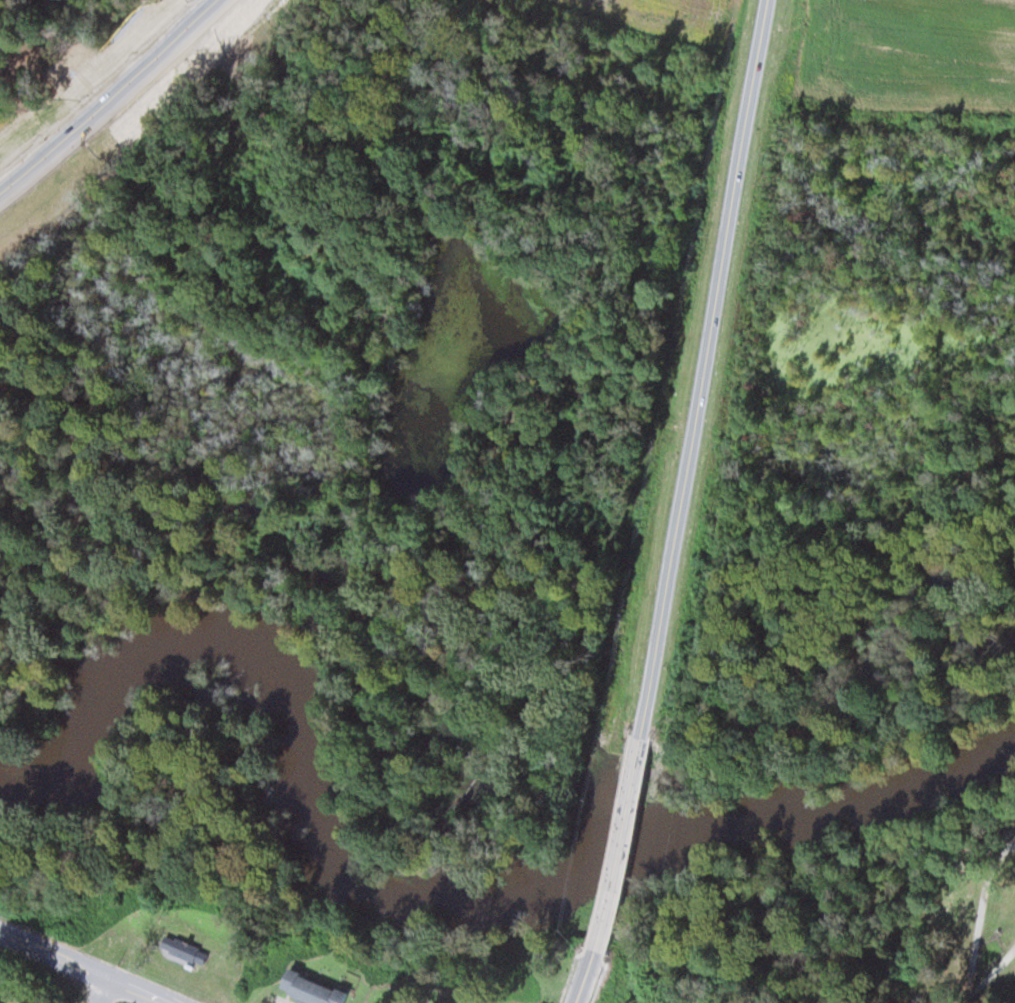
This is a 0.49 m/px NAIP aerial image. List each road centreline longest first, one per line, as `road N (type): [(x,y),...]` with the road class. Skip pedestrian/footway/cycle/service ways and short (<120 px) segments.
road 1 (primary): [(638,738),(769,0)]
road 2 (primary): [(0,193),(210,0)]
road 3 (primary): [(594,948),(623,846),(638,738)]
road 4 (tertiary): [(174,1002),(0,928)]

